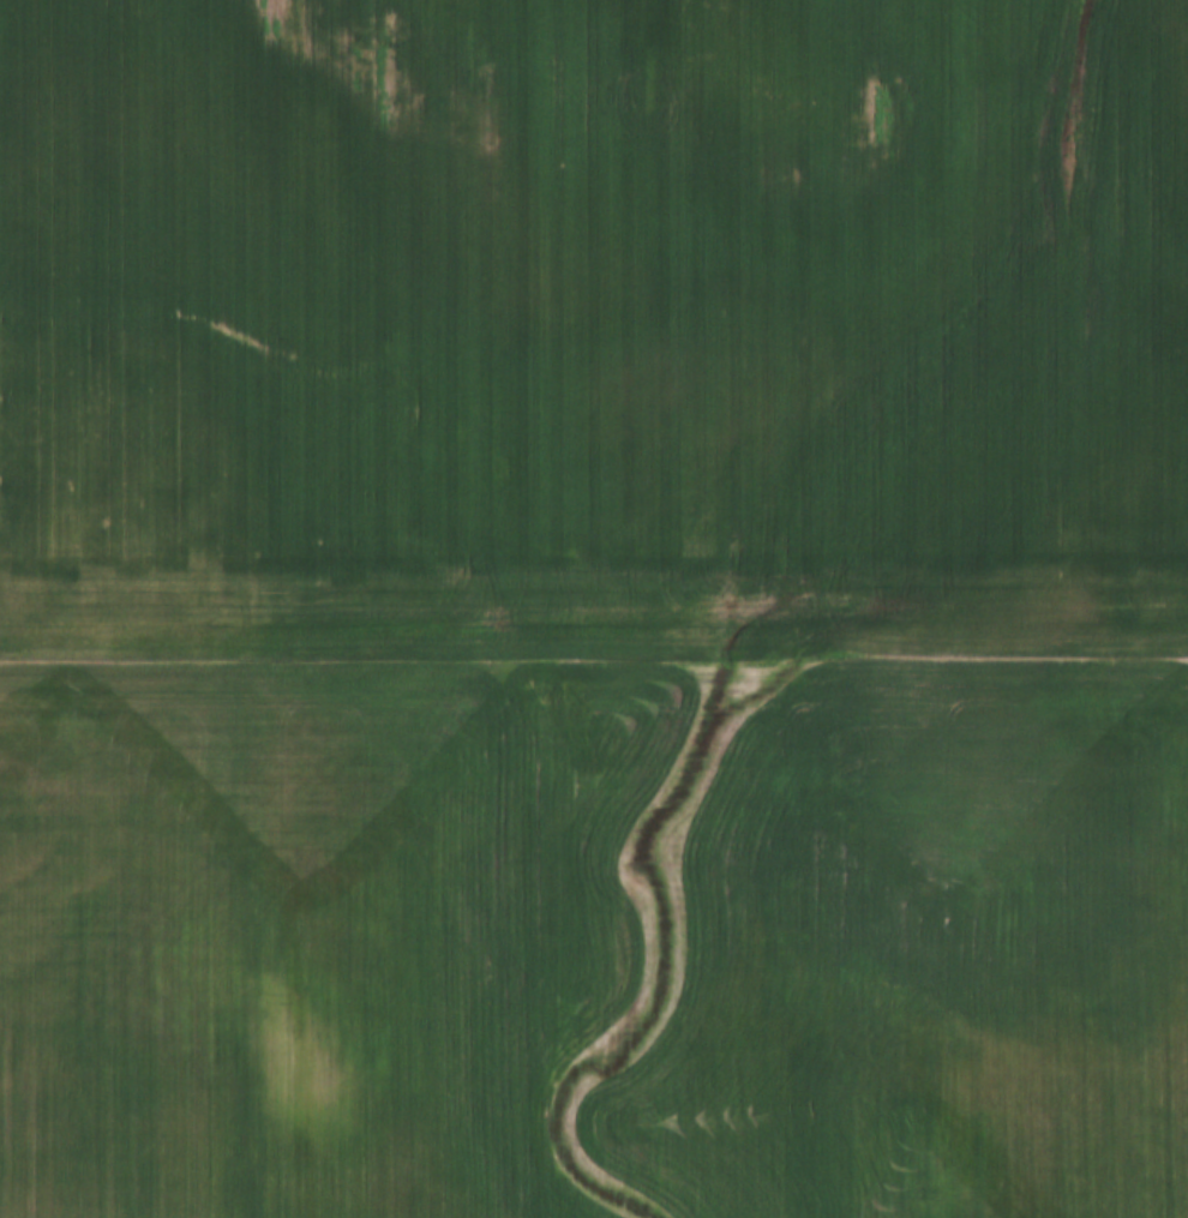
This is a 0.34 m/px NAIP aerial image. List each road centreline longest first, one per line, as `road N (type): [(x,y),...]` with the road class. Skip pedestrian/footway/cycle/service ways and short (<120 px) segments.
road 1 (track): [(1187,635),(821,643),(0,635)]

